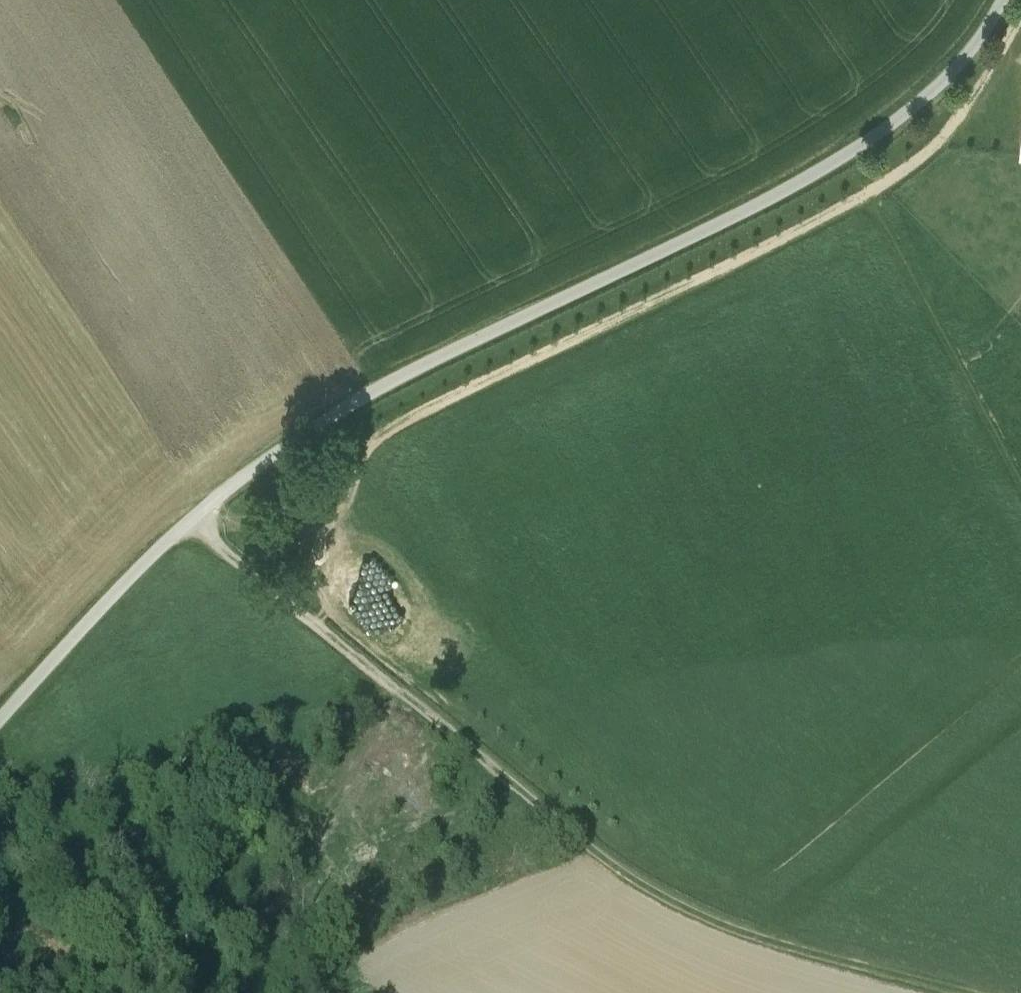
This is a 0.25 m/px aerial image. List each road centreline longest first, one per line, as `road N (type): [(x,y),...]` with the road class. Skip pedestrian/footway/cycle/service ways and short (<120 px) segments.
road 1 (track): [(949,137),(898,179),(828,220),(394,428),(363,459),(324,544),(330,609),(610,843),(672,882)]
road 2 (unclassified): [(0,733),(189,523),(368,389),(824,169),(893,126),(978,42),(1001,0)]
road 3 (track): [(189,523),(586,849),(656,896),(782,948),(989,992)]

